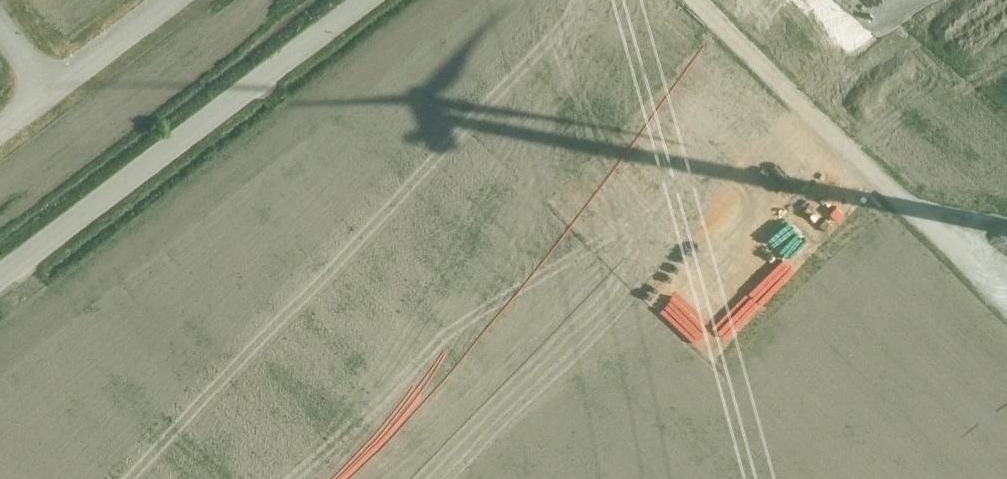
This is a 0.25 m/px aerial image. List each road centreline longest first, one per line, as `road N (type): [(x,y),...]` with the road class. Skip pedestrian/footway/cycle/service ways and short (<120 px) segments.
road 1 (unclassified): [(0,270),(353,0)]
road 2 (track): [(688,0),(1006,287)]

